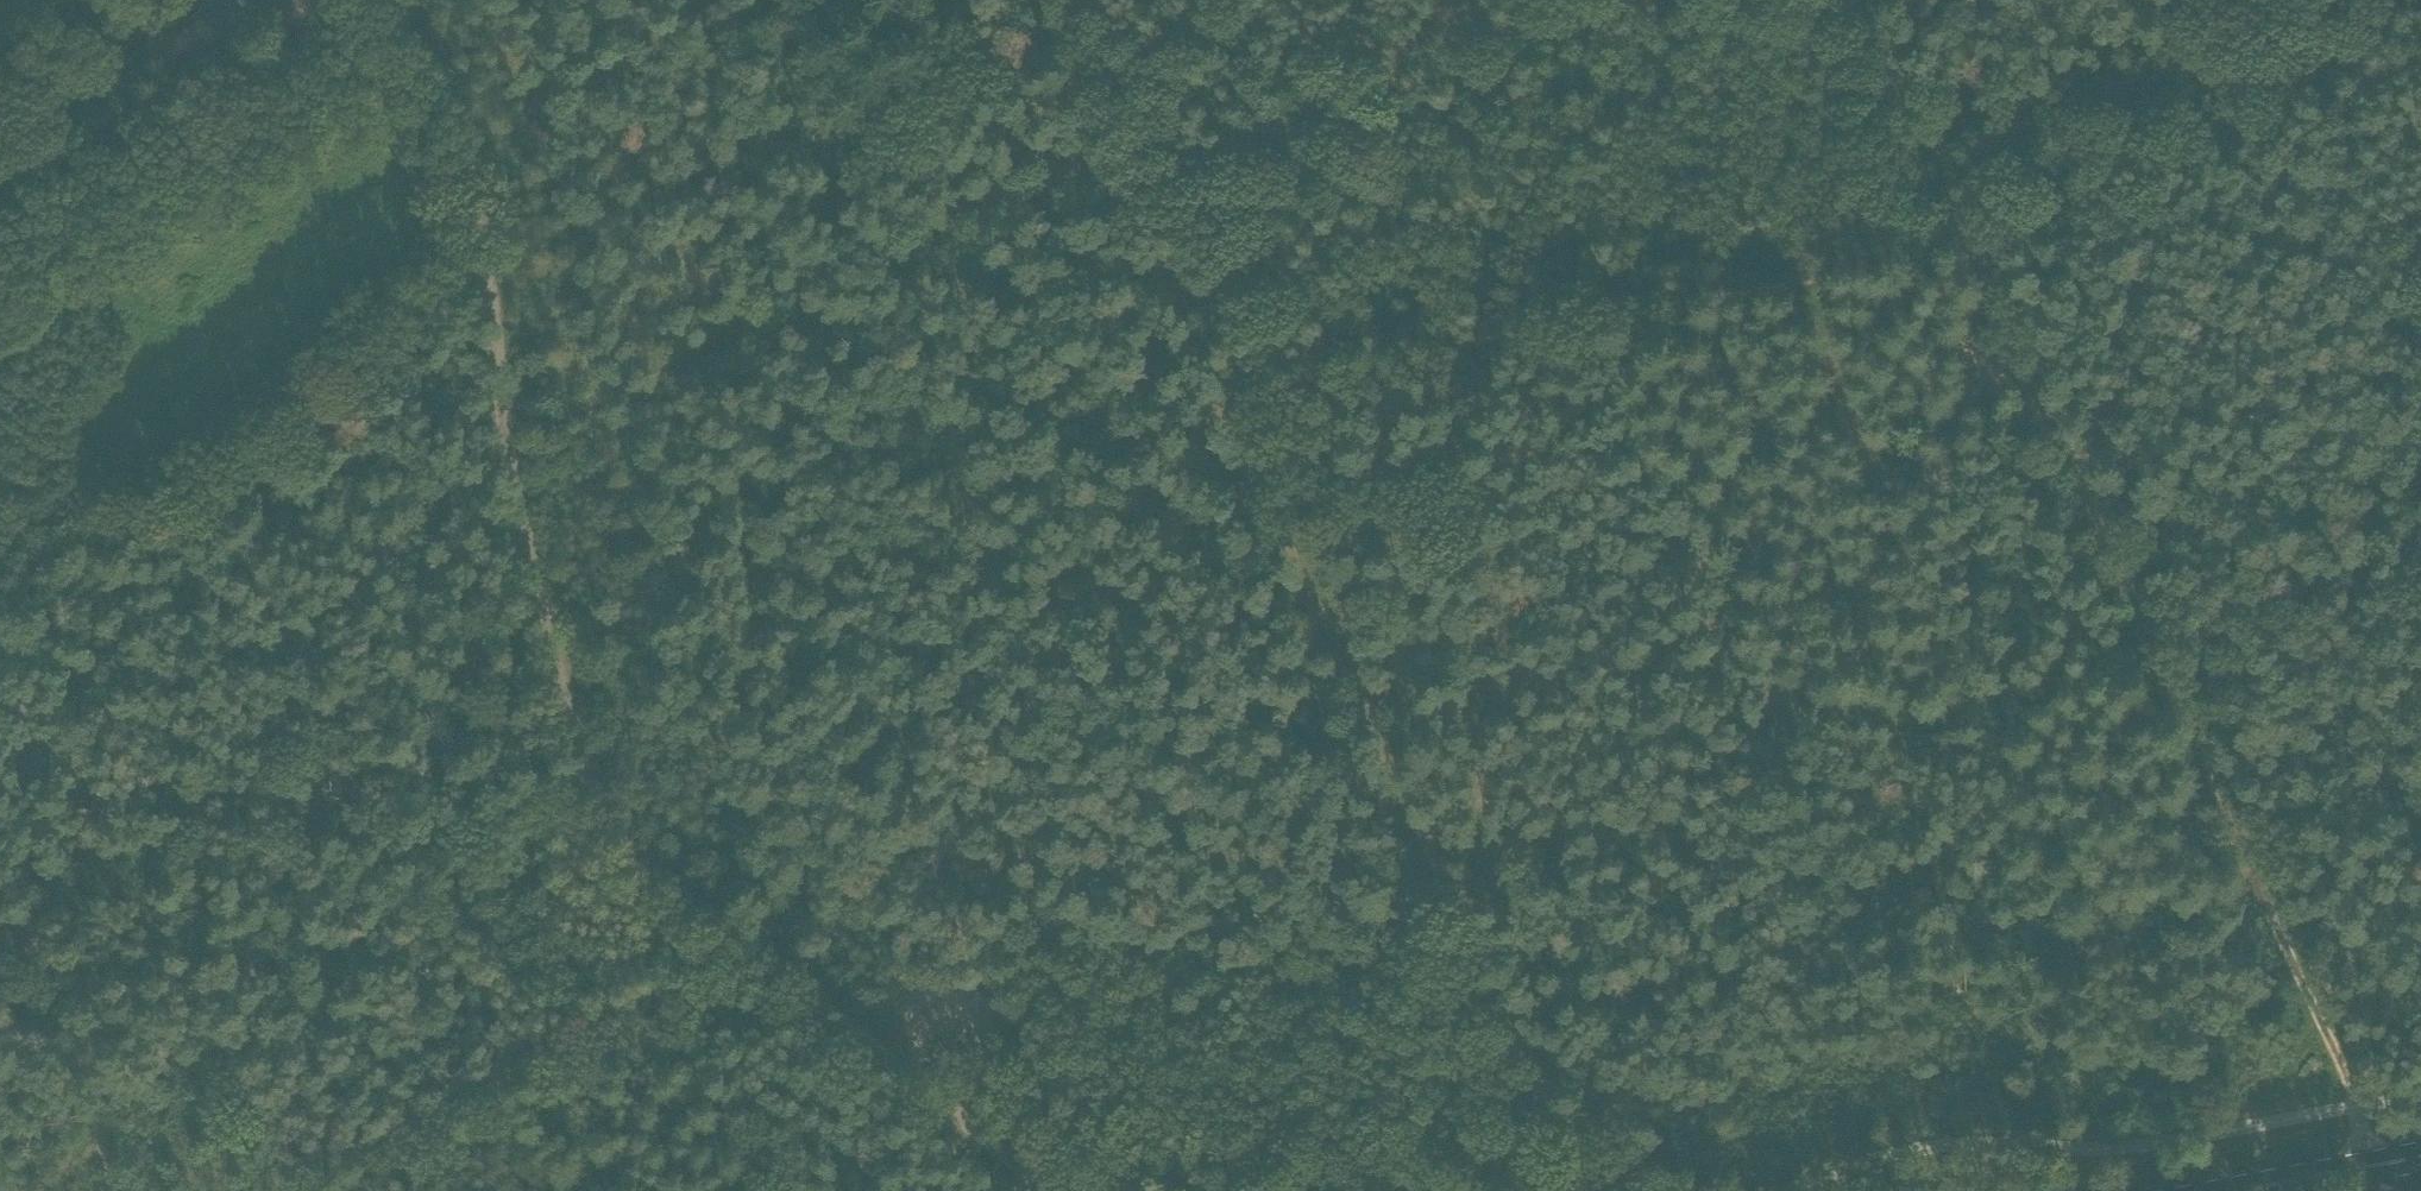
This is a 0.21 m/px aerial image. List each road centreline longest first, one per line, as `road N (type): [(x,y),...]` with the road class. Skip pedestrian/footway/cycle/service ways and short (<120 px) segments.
road 1 (unclassified): [(1050,1190),(655,866),(581,771),(544,671),(432,112),(405,54),(384,28),(343,0)]
road 2 (track): [(2401,1190),(2121,562),(1856,0)]
road 3 (track): [(1799,281),(2138,1149)]
road 4 (track): [(1591,1190),(1223,401)]
road 5 (track): [(1976,255),(1799,281),(1269,384),(1223,401)]
road 6 (track): [(1093,143),(497,439)]
road 7 (track): [(897,1067),(998,945),(1031,927),(1089,928),(1219,997),(1282,985),(1458,917)]
road 8 (track): [(1976,255),(2420,61)]
road 9 (track): [(1223,401),(1093,143)]
road 10 (primary): [(2241,1190),(2420,1157)]

